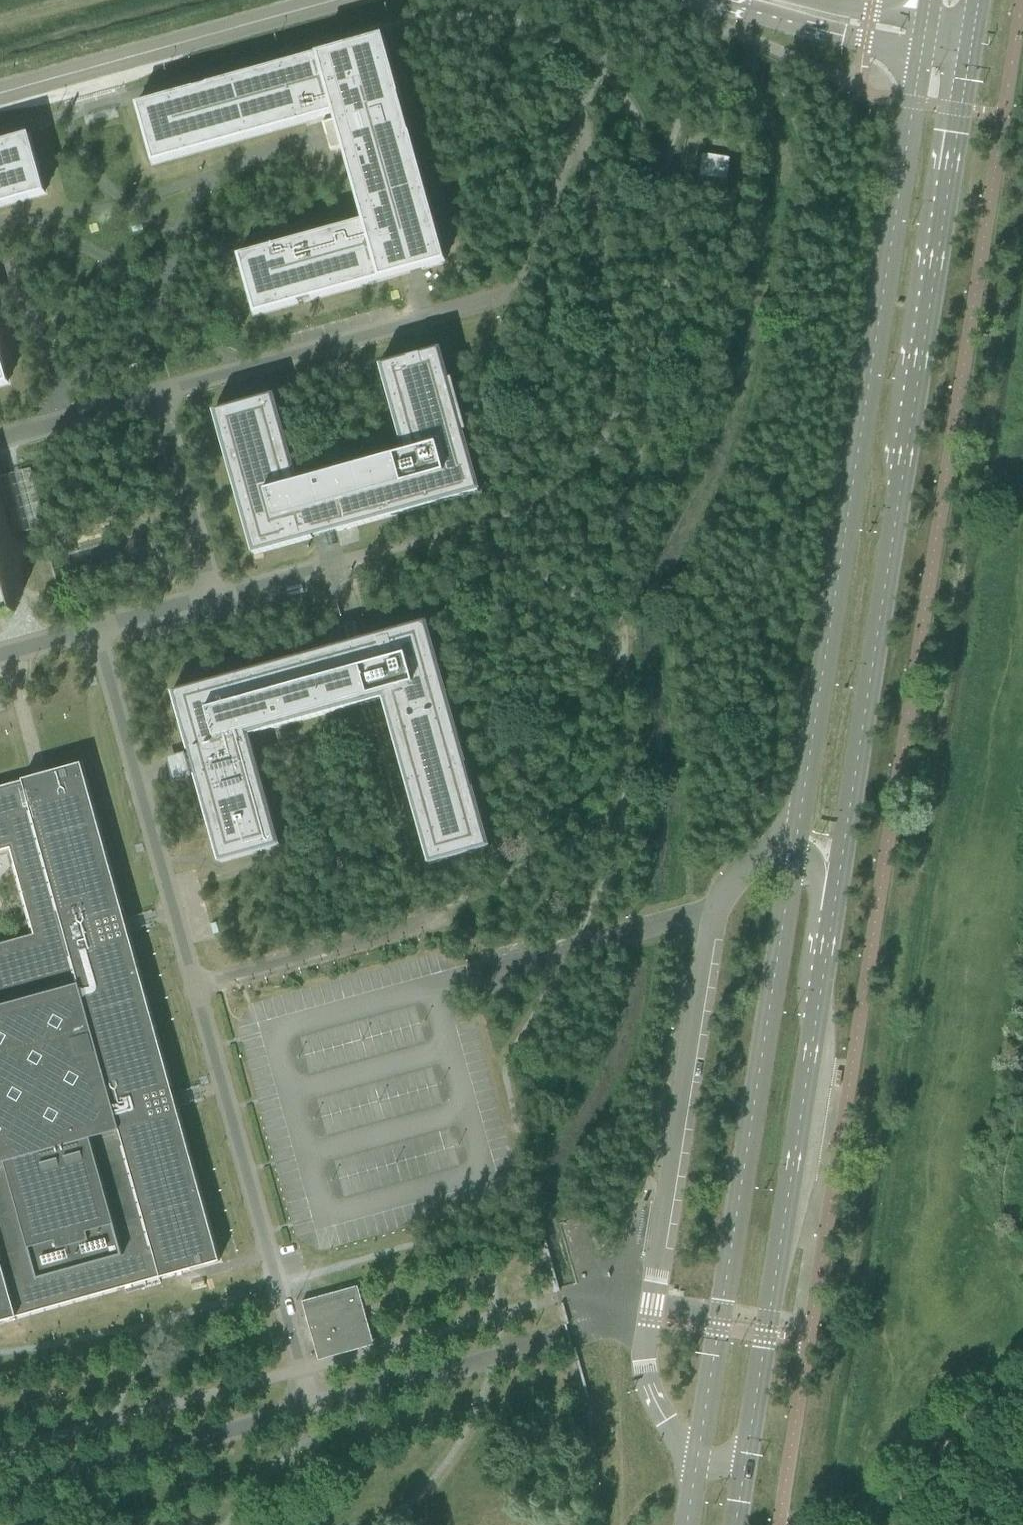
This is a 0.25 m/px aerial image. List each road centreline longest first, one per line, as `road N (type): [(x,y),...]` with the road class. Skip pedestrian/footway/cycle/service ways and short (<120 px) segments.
road 1 (secondary): [(835,896),(968,46)]
road 2 (secondary): [(921,51),(793,853)]
road 3 (secondary): [(793,853),(697,1460)]
road 4 (secondary): [(745,1463),(835,896)]
road 5 (unclassified): [(793,853),(763,853),(715,908),(647,1321)]
road 6 (unclassified): [(195,986),(314,1411)]
road 7 (unclassified): [(96,636),(195,986)]
road 8 (tertiary): [(0,94),(346,0)]
road 9 (unclassified): [(314,1411),(647,1321)]
road 10 (unclassified): [(155,398),(485,303)]
road 11 (unclassified): [(0,1494),(314,1411)]
road 12 (unclassified): [(195,986),(447,917)]
road 13 (residential): [(155,398),(214,604)]
road 14 (unclassified): [(214,604),(416,544)]
road 15 (tertiary): [(723,0),(921,51)]
road 16 (track): [(1022,1061),(993,1195),(1022,1245)]
road 17 (unclassified): [(0,442),(155,398)]
road 18 (unclassified): [(647,1321),(647,1391),(697,1460)]
road 19 (unclassified): [(96,636),(214,604)]
road 20 (tertiary): [(925,22),(806,0)]

